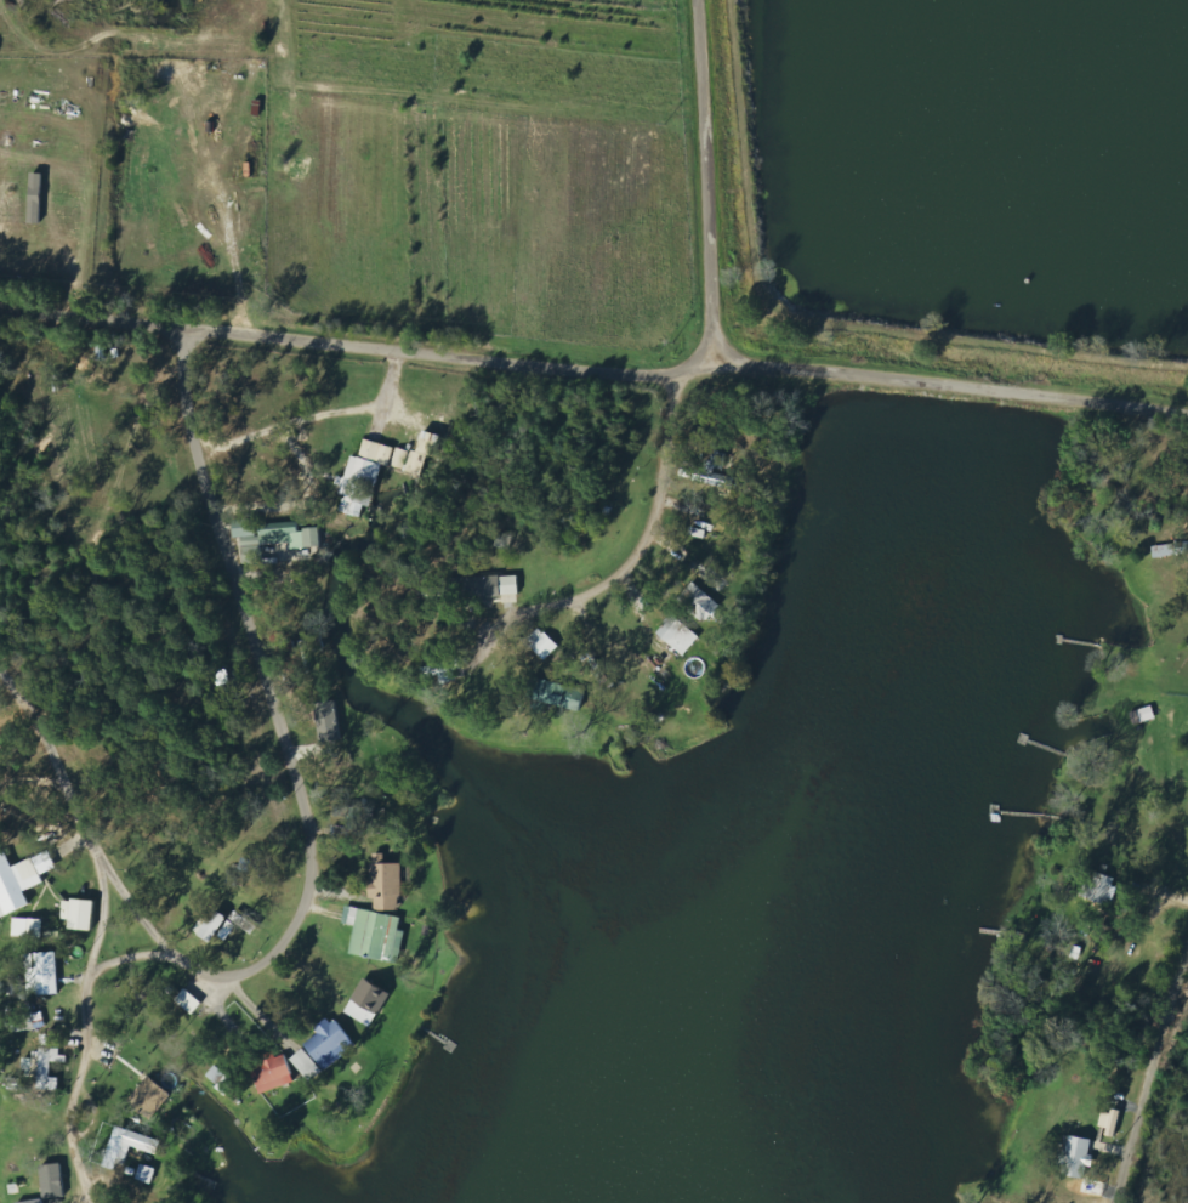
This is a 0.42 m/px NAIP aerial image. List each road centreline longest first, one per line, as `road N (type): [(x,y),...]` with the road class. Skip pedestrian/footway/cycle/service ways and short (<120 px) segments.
road 1 (residential): [(0,673),(28,705),(135,913),(170,955),(204,975),(234,976),(269,963),(303,914),(313,880),(311,830),(212,518),(191,426),(186,327)]
road 2 (residential): [(682,340),(627,370),(0,308)]
road 3 (residential): [(1187,414),(682,340)]
road 4 (residential): [(627,370),(640,410),(632,505),(599,554),(494,603),(468,642)]
road 5 (residential): [(682,340),(667,0)]
road 6 (residential): [(1114,1202),(1187,937)]

